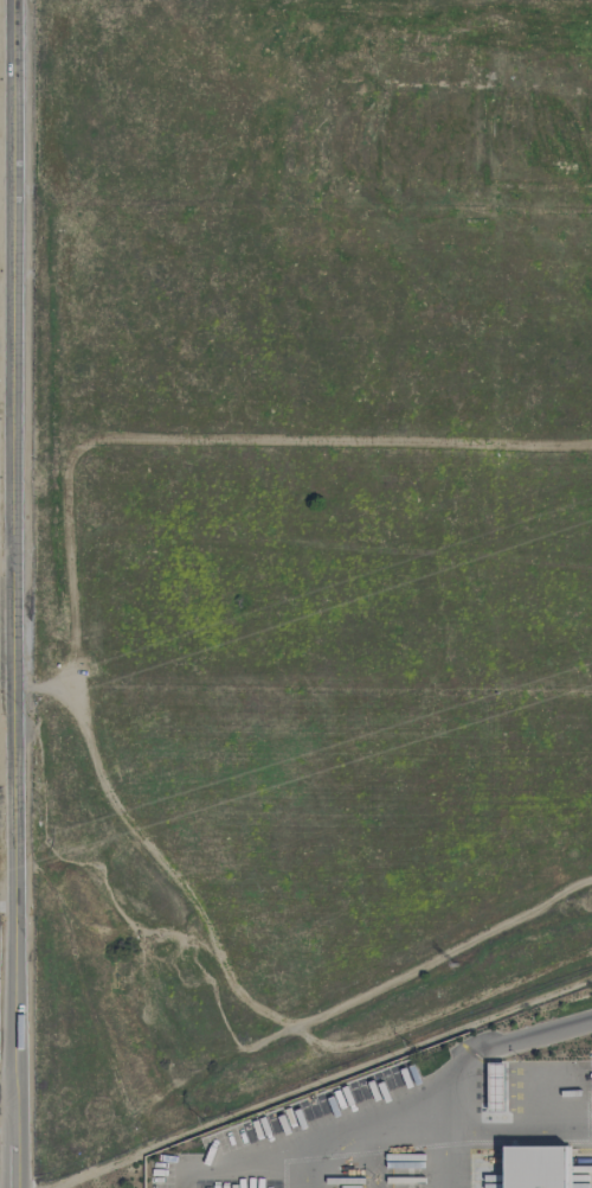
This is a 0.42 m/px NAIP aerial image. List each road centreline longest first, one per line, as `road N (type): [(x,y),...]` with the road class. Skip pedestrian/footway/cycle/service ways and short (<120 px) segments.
road 1 (tertiary): [(13,0),(15,1187)]

